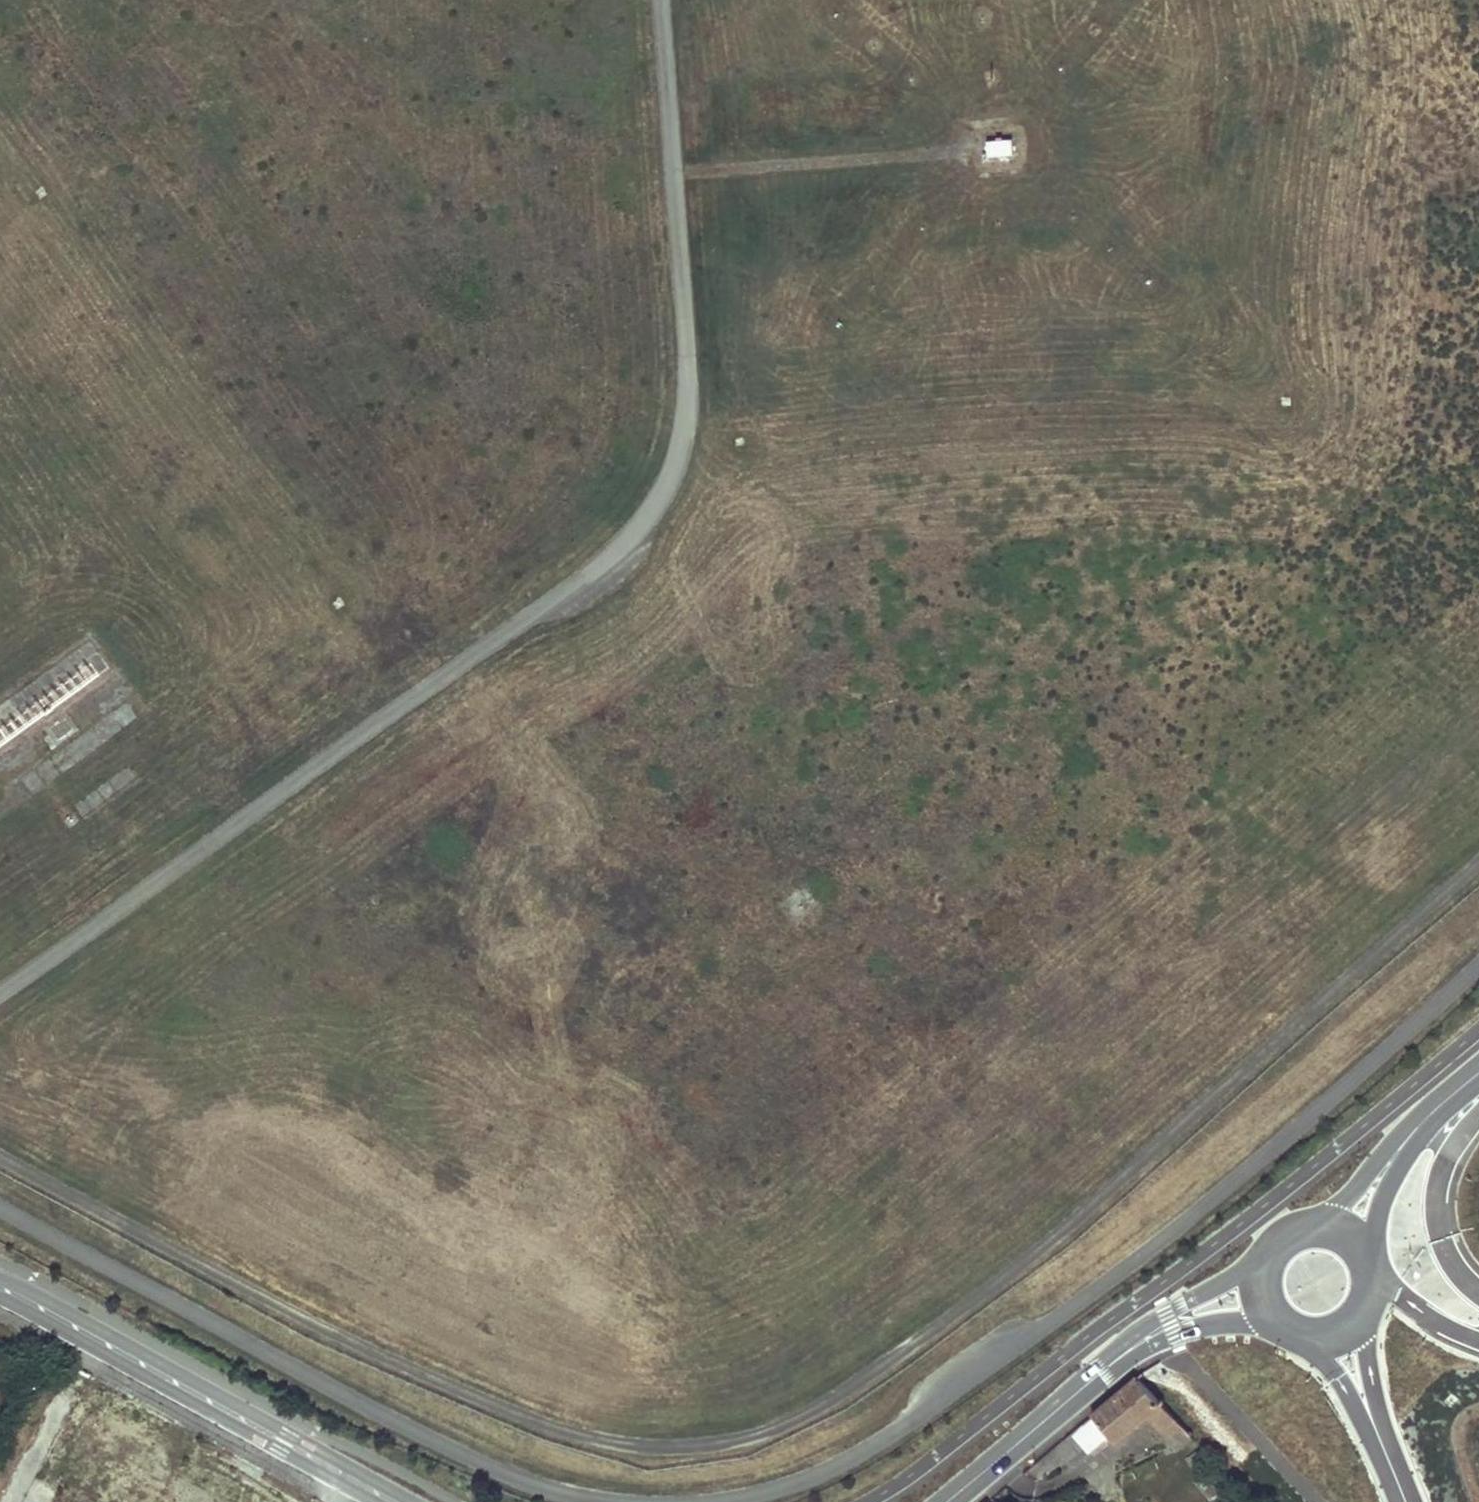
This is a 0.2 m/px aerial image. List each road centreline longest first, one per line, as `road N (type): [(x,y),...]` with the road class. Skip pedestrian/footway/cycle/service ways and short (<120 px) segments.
road 1 (tertiary): [(348,1477),(0,1288)]
road 2 (tertiary): [(1271,1251),(1168,1312),(1104,1370)]
road 3 (trunk): [(1478,1293),(1446,1256),(1433,1210),(1441,1166),(1478,1117)]
road 4 (tertiary): [(1104,1370),(961,1498)]
road 5 (tertiary): [(1444,1105),(1400,1133),(1340,1205),(1302,1229)]
road 6 (tertiary): [(1104,1370),(1188,1326),(1283,1326)]
road 7 (tertiary): [(1370,1260),(1387,1192),(1444,1105)]
road 8 (trunk): [(1296,1334),(1352,1391),(1380,1439)]
road 9 (trunk): [(1380,1439),(1367,1310)]
road 10 (trunk): [(1478,1340),(1430,1317),(1373,1272)]

